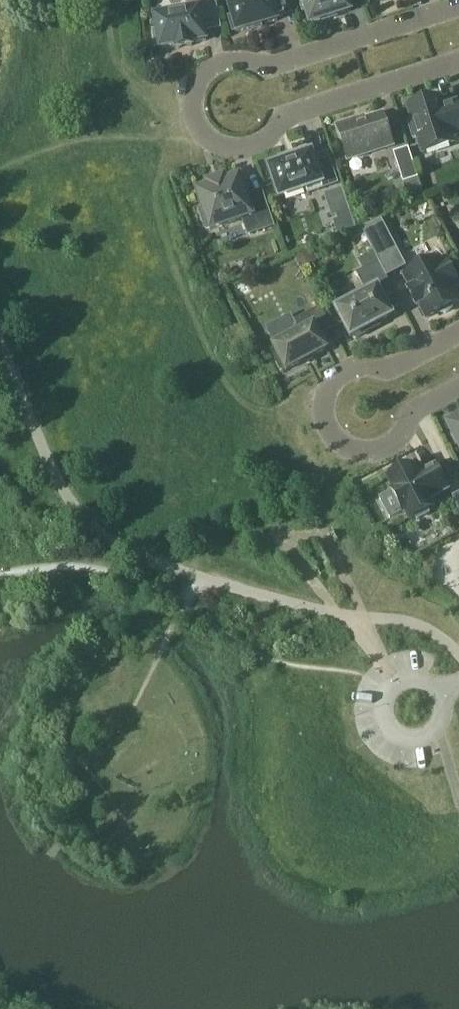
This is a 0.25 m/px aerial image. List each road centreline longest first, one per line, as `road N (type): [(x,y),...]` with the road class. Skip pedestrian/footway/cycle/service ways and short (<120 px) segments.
road 1 (residential): [(458,5),(271,64),(217,65),(195,94),(196,118),(214,142),(245,148),(287,117),(458,62)]
road 2 (residential): [(458,332),(394,365),(345,370),(333,381),(323,412),(336,439),(376,451),(400,436),(418,407),(458,387)]
road 3 (residential): [(439,693),(408,679),(387,692),(385,719),(416,738)]

